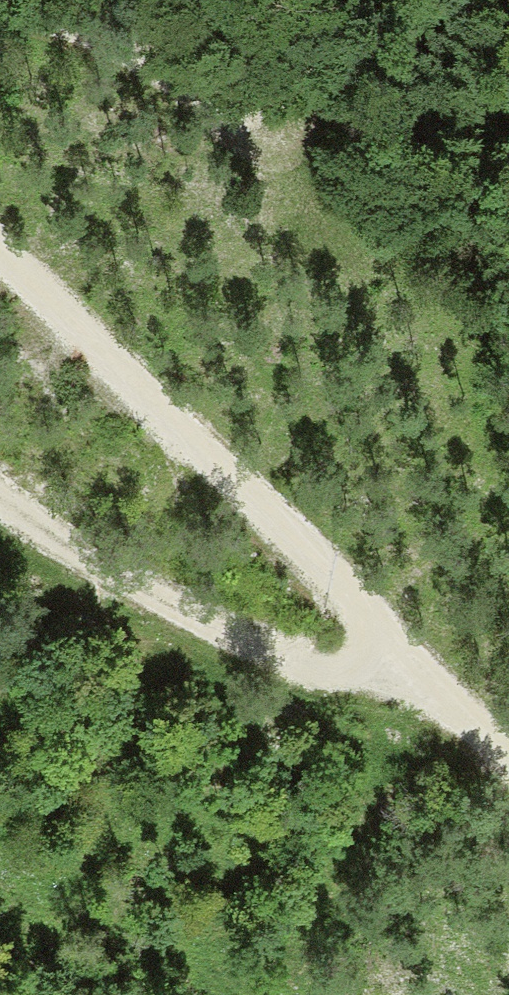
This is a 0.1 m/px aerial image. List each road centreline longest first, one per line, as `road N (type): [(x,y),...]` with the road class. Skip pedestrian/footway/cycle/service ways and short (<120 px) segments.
road 1 (track): [(508,757),(423,681),(322,559),(0,234)]
road 2 (track): [(423,681),(400,688),(313,678),(53,556),(0,516)]
road 3 (track): [(316,0),(312,52),(293,98),(263,118),(226,120),(153,88),(78,38),(0,18)]

